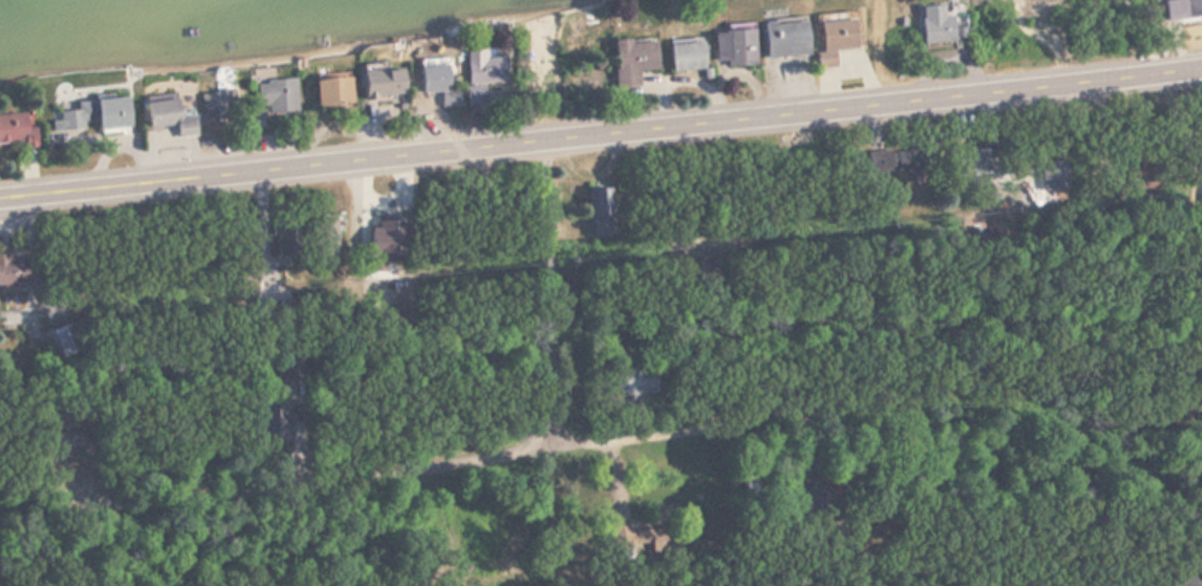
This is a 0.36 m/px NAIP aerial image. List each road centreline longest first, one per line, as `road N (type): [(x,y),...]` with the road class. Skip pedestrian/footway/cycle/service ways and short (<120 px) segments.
road 1 (primary): [(0,197),(1201,64)]
road 2 (residential): [(571,136),(570,411),(611,521)]
road 3 (residential): [(570,411),(231,456)]
road 4 (residential): [(746,398),(570,411)]

